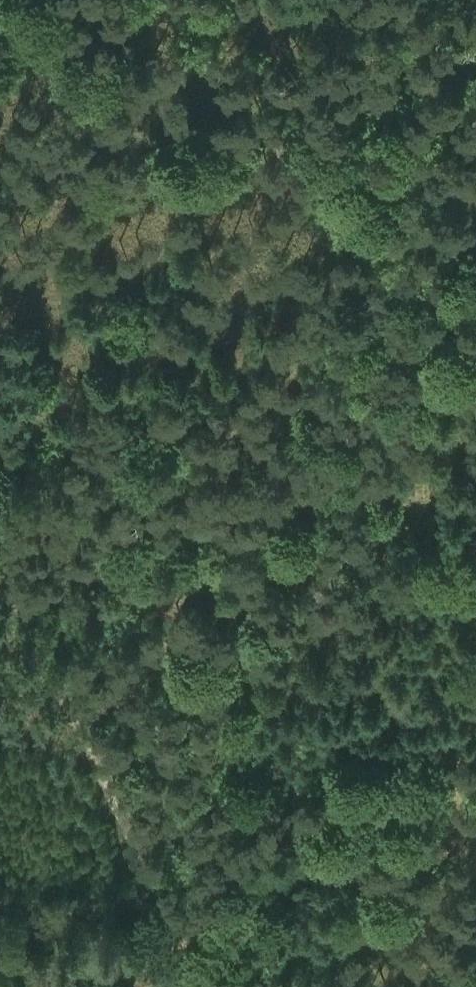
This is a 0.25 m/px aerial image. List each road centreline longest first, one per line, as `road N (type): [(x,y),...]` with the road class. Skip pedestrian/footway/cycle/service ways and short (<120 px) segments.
road 1 (track): [(0,573),(154,899)]

